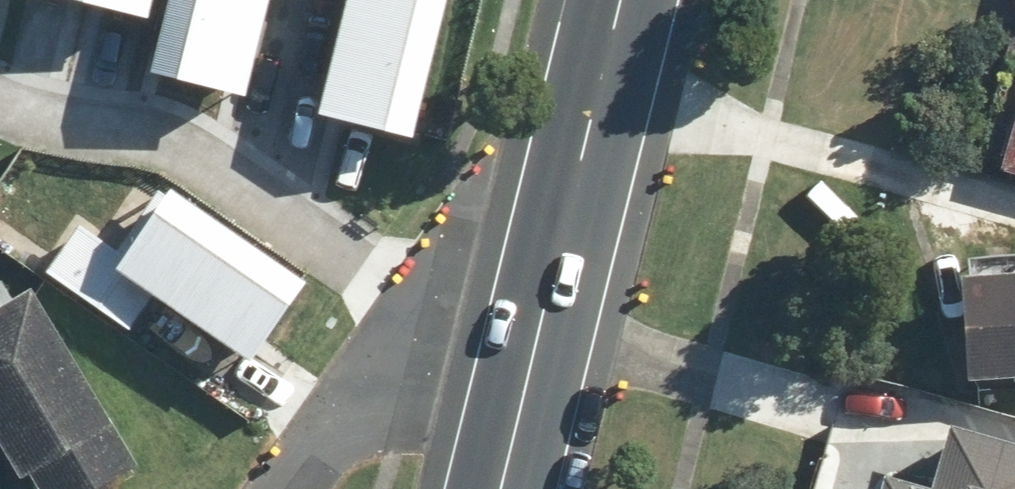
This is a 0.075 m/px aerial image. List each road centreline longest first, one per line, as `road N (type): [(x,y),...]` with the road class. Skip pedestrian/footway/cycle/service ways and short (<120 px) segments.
road 1 (secondary): [(314,488),(557,249)]
road 2 (secondary): [(557,249),(622,0)]
road 3 (secondary): [(474,488),(557,249)]
road 4 (secondary): [(557,249),(515,488)]

